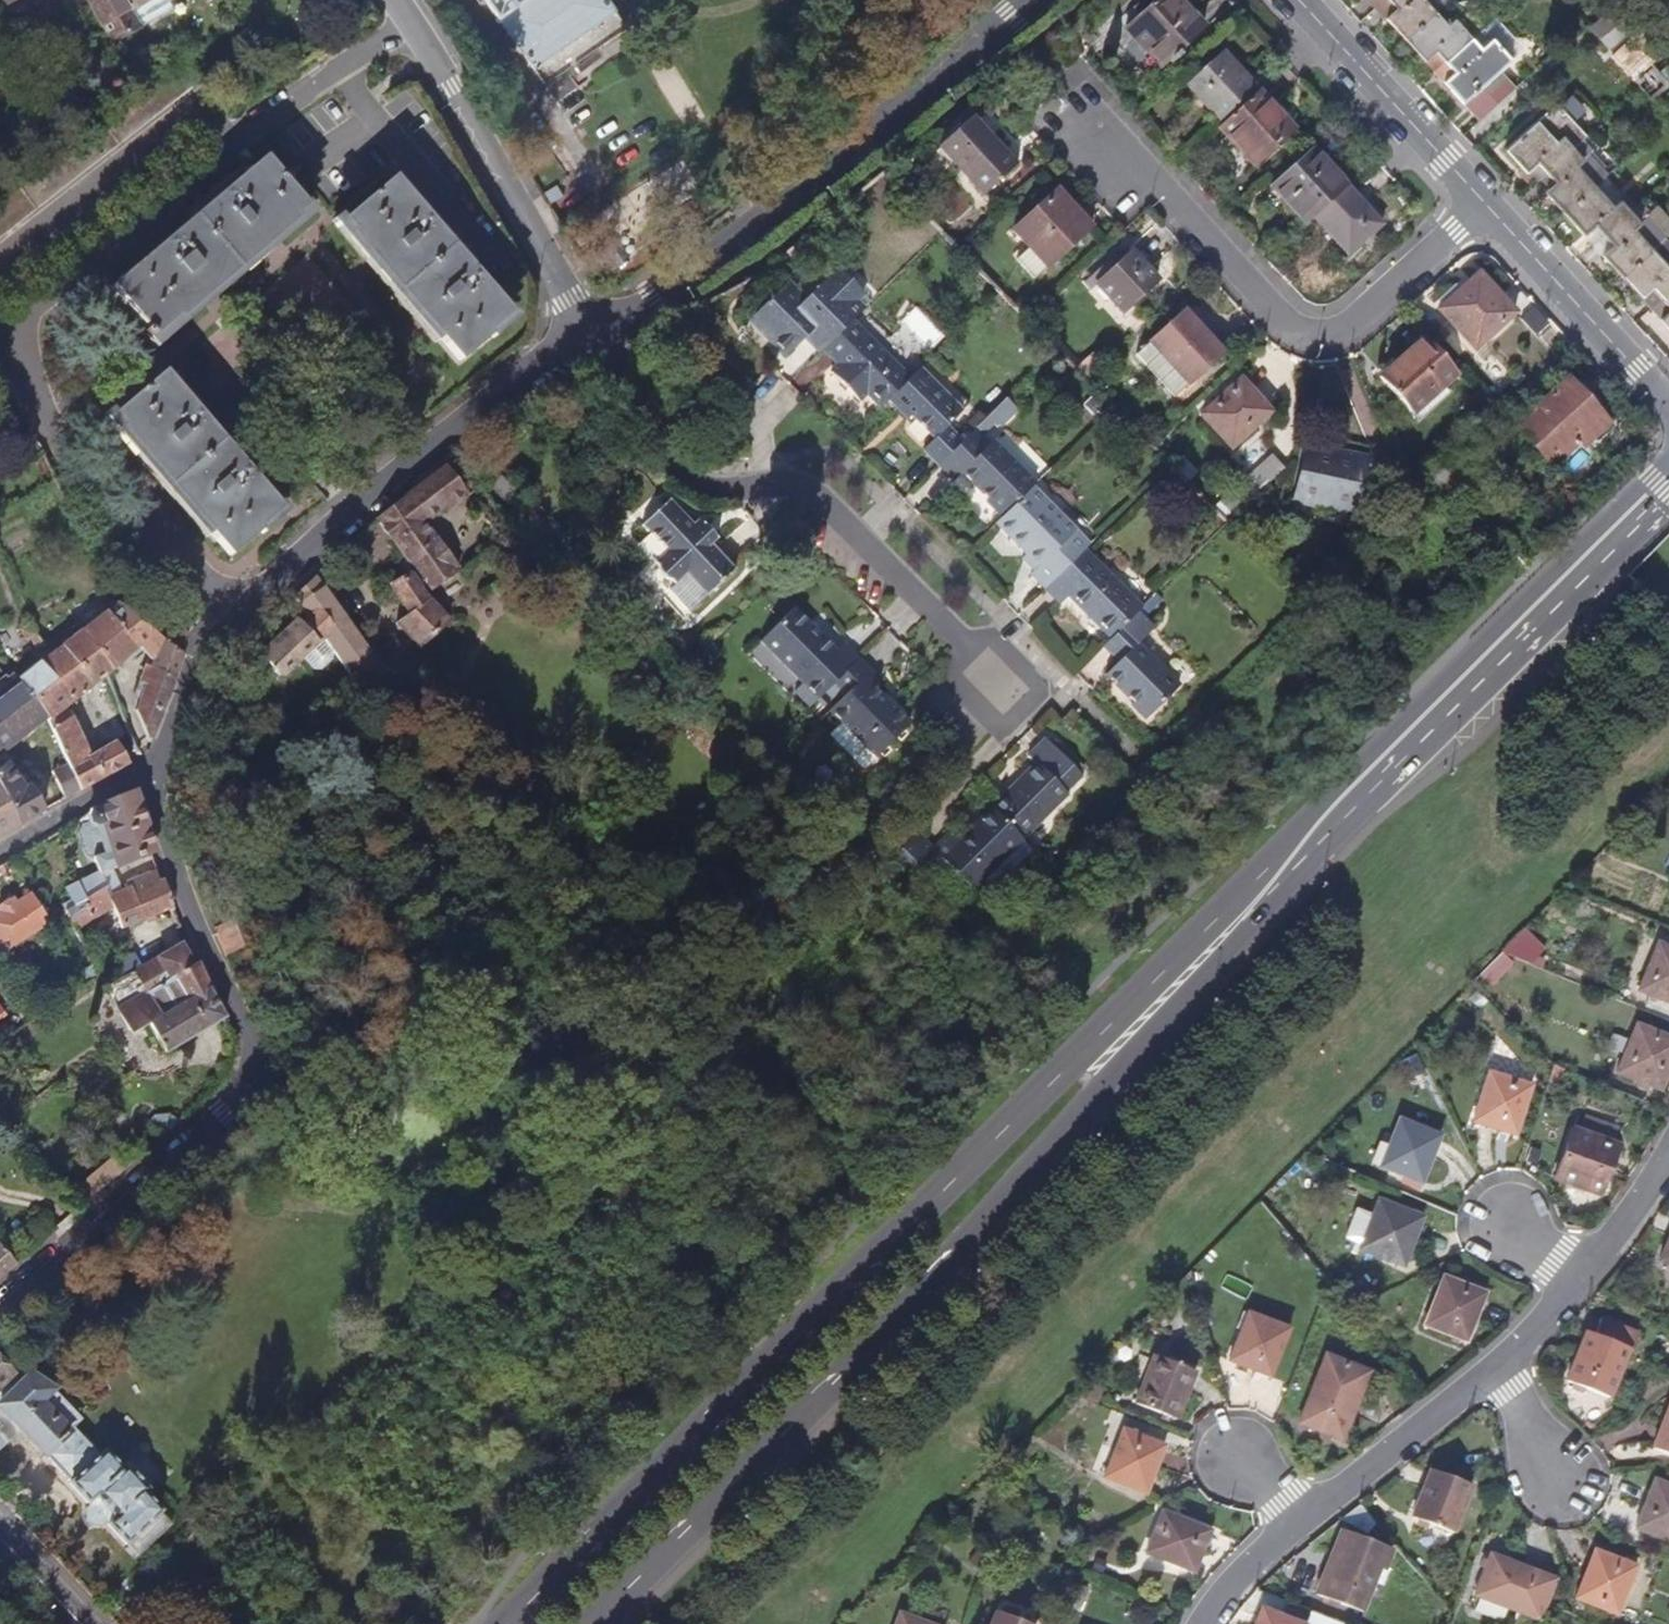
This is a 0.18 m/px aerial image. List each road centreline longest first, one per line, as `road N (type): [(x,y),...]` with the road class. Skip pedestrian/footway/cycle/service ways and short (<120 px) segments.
road 1 (secondary): [(1668,465),(1243,901),(512,1623)]
road 2 (secondary): [(589,1623),(1106,1102),(1668,513)]
road 3 (residential): [(0,1310),(255,1079),(150,772)]
road 4 (residential): [(596,330),(671,471),(733,490),(784,484),(991,695)]
road 5 (residential): [(1482,198),(1343,327),(1300,329),(1077,90)]
road 6 (residential): [(596,330),(648,305),(807,190),(1031,0)]
road 7 (residential): [(233,611),(352,502),(596,330)]
road 8 (residential): [(409,18),(596,330)]
road 9 (residential): [(0,338),(78,464),(233,611)]
road 10 (residential): [(230,147),(0,336)]
road 11 (tertiary): [(1482,198),(1668,405)]
road 12 (residential): [(230,147),(197,139),(0,283)]
road 13 (tertiary): [(1299,0),(1482,198)]
road 14 (residential): [(1303,1522),(1495,1370)]
road 15 (residential): [(409,18),(230,147)]
road 16 (residential): [(150,772),(205,635),(233,611)]
road 17 (residential): [(150,772),(0,851)]
road 18 (residential): [(1577,1279),(1668,1162)]
road 19 (residential): [(1208,1623),(1303,1522)]
road 20 (residential): [(1495,1370),(1556,1488)]
road 21 (residential): [(1495,1370),(1577,1279)]
road 22 (tertiary): [(0,1535),(82,1623)]

